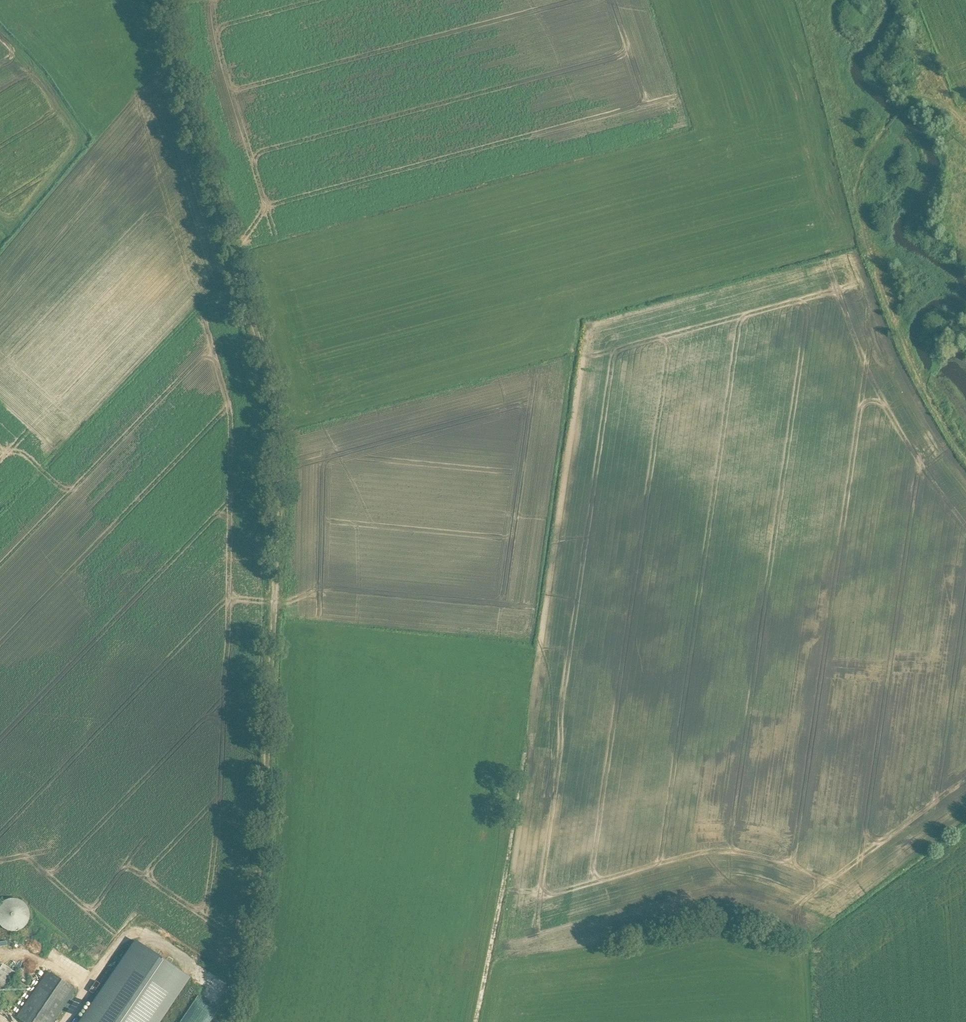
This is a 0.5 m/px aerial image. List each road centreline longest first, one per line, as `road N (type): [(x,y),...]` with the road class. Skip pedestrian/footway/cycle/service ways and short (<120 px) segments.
road 1 (track): [(231,1021),(259,871),(277,414),(173,48),(171,0)]

